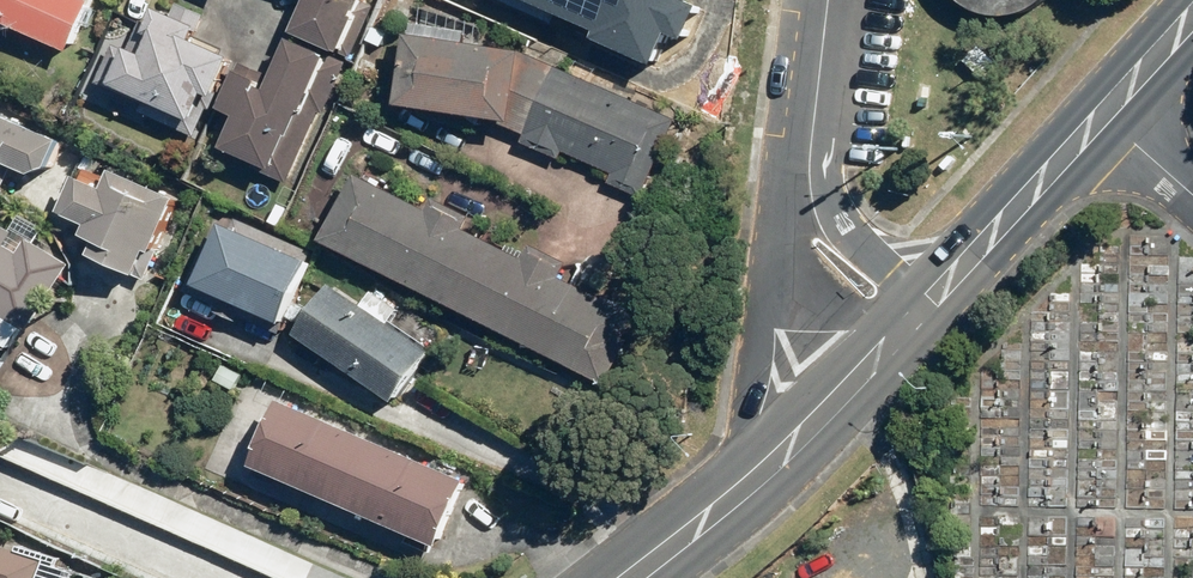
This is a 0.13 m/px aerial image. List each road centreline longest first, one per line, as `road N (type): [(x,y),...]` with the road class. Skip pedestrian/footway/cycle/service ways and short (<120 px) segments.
road 1 (primary): [(1192,18),(925,307)]
road 2 (secondary): [(709,510),(741,428),(788,249)]
road 3 (primary): [(888,345),(822,416),(709,510)]
road 4 (secondary): [(809,169),(850,237),(925,307)]
road 5 (secondary): [(809,169),(828,0)]
road 6 (secondary): [(888,345),(788,249)]

